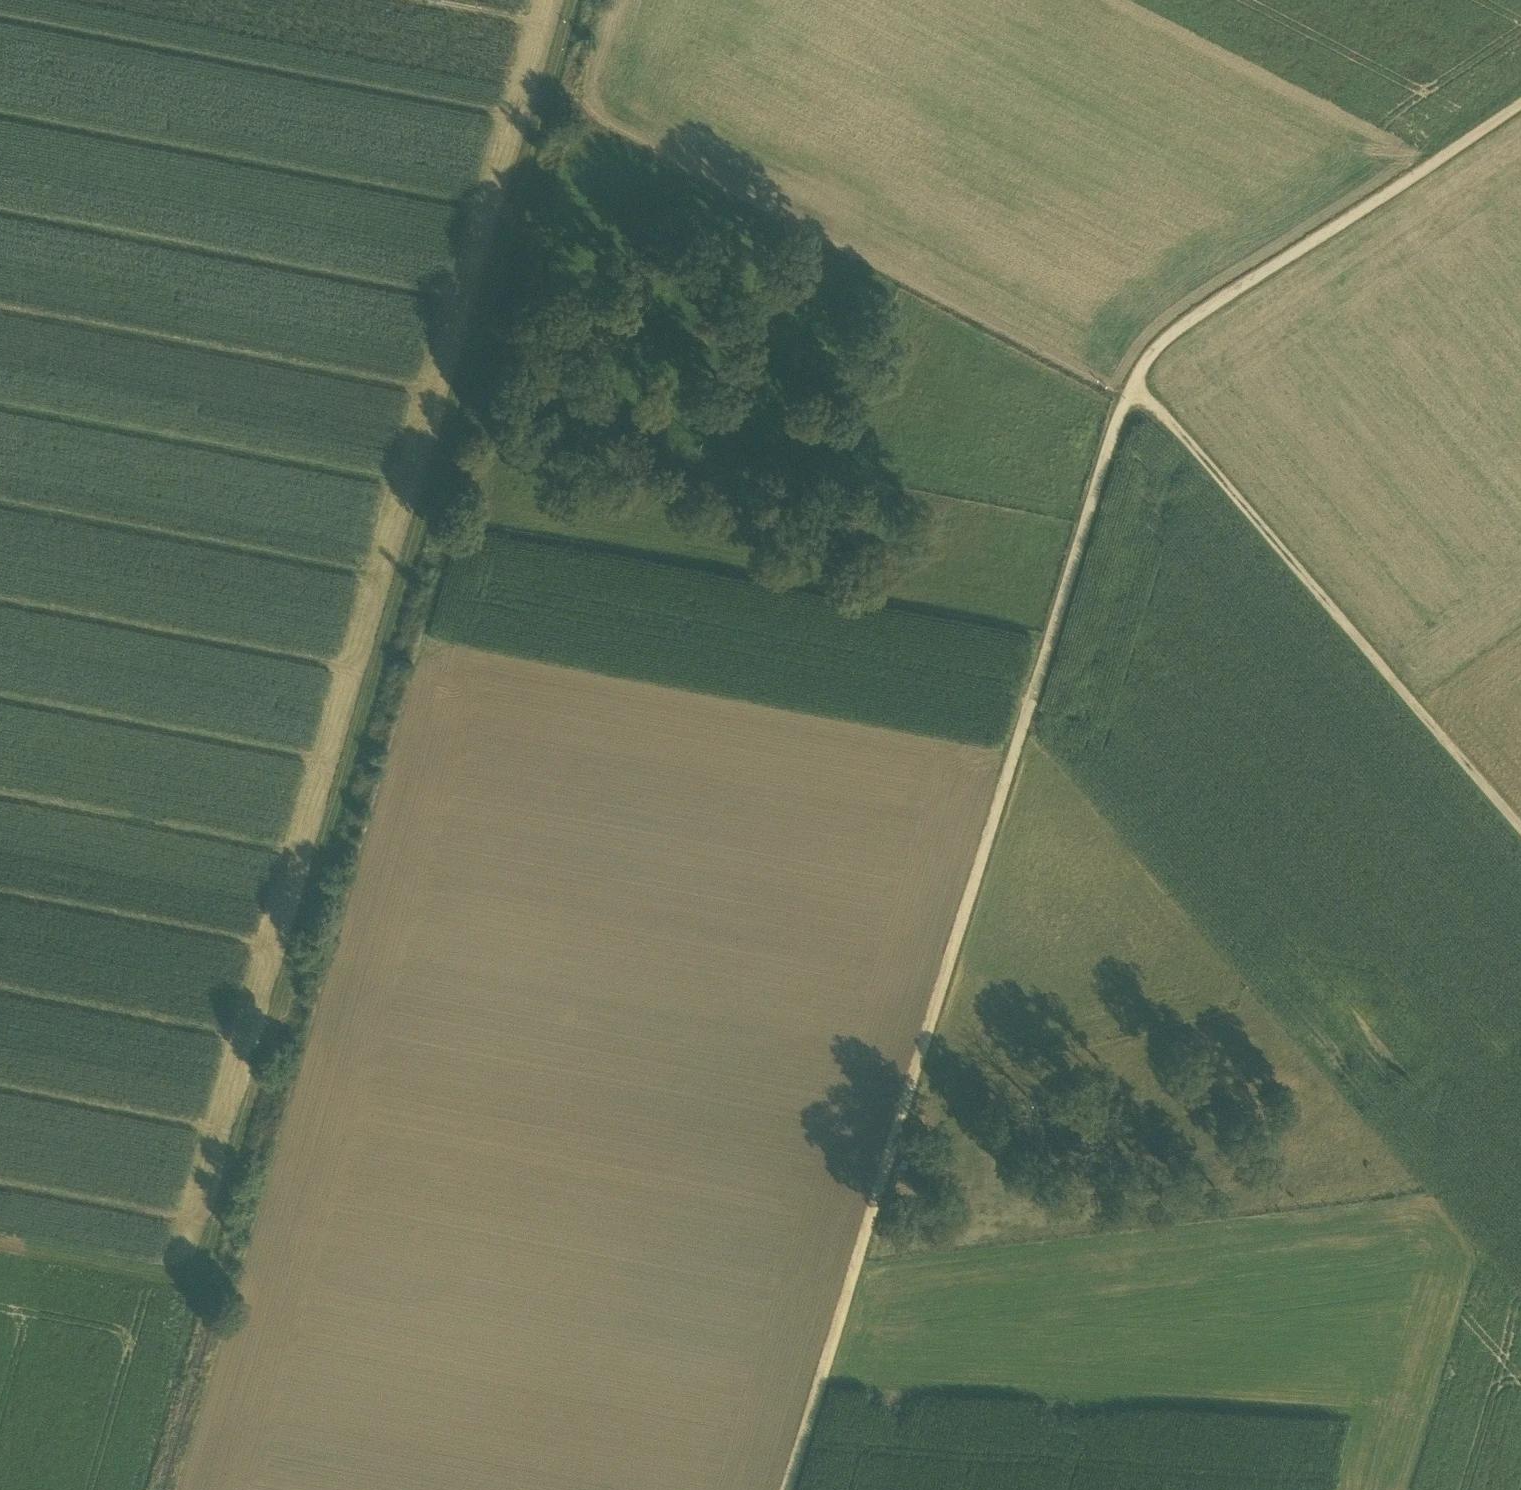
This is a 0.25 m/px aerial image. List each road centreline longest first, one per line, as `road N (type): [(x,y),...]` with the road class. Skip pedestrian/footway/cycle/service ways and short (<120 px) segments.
road 1 (track): [(578,0),(202,1282),(0,1244)]
road 2 (track): [(789,1489),(1134,381)]
road 3 (track): [(1134,381),(1520,833)]
road 4 (track): [(1134,381),(1167,340),(1520,104)]

